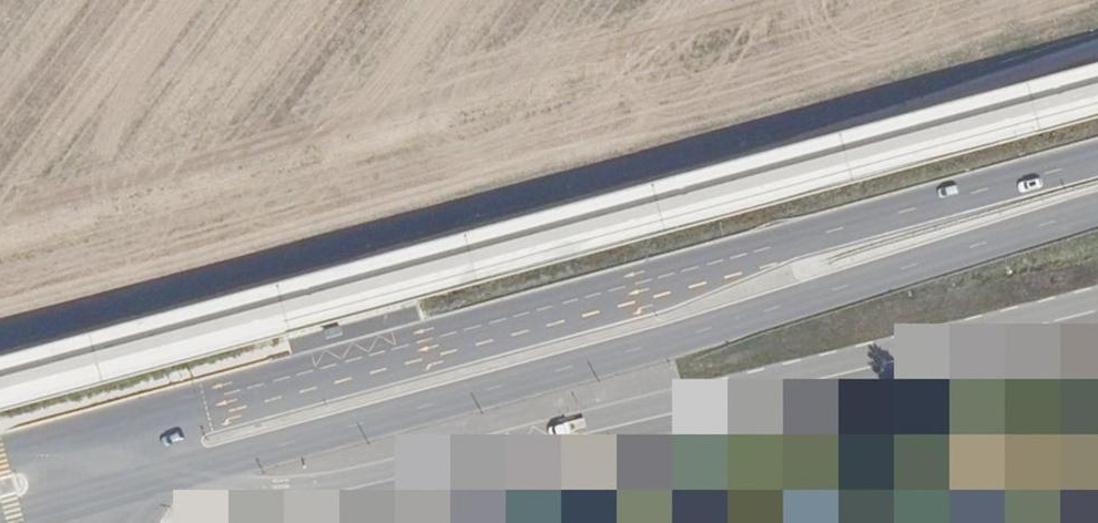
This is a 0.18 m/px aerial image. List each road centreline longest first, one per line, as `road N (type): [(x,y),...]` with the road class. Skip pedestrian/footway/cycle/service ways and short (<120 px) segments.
road 1 (primary): [(1097,159),(112,436)]
road 2 (primary): [(121,485),(523,382),(1097,211)]
road 3 (primary): [(0,521),(121,485)]

